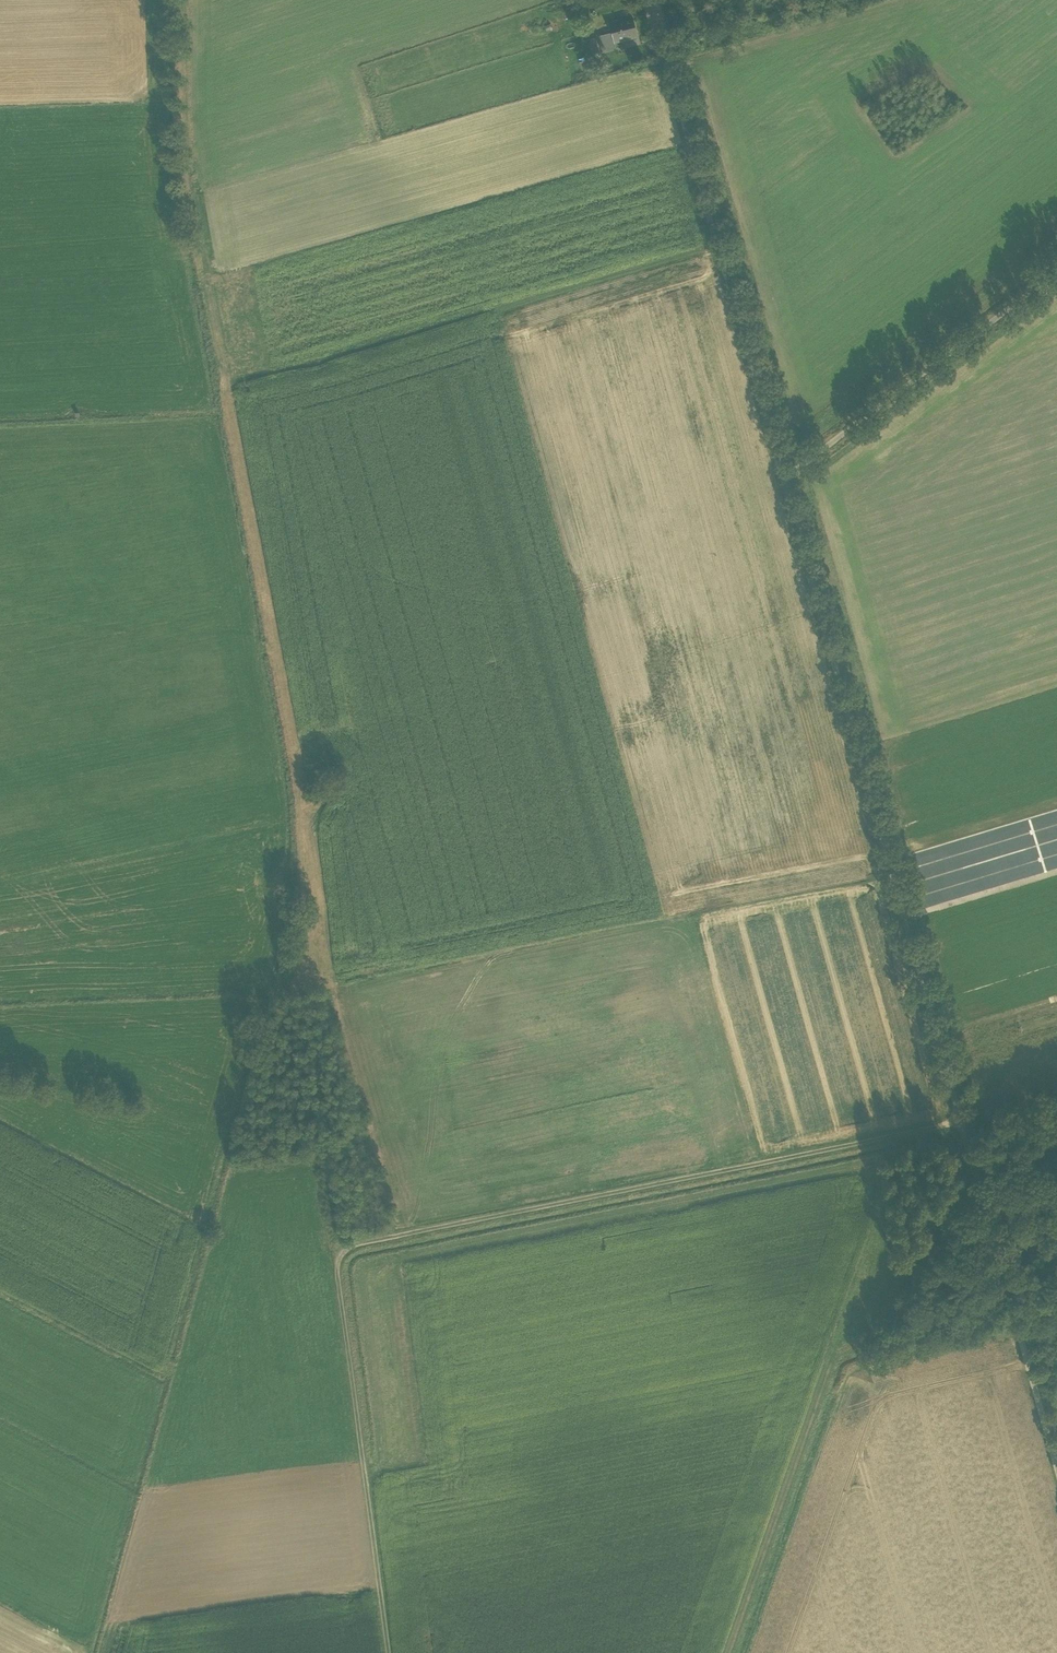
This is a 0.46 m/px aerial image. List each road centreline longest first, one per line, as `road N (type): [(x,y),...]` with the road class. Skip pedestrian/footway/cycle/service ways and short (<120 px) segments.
road 1 (track): [(388,1652),(339,1265),(355,1246),(961,1121)]
road 2 (unclassified): [(786,476),(1056,1469)]
road 3 (unclassified): [(655,2),(786,476)]
road 4 (unclassified): [(786,476),(1056,271)]
road 5 (track): [(975,1171),(911,1274)]

